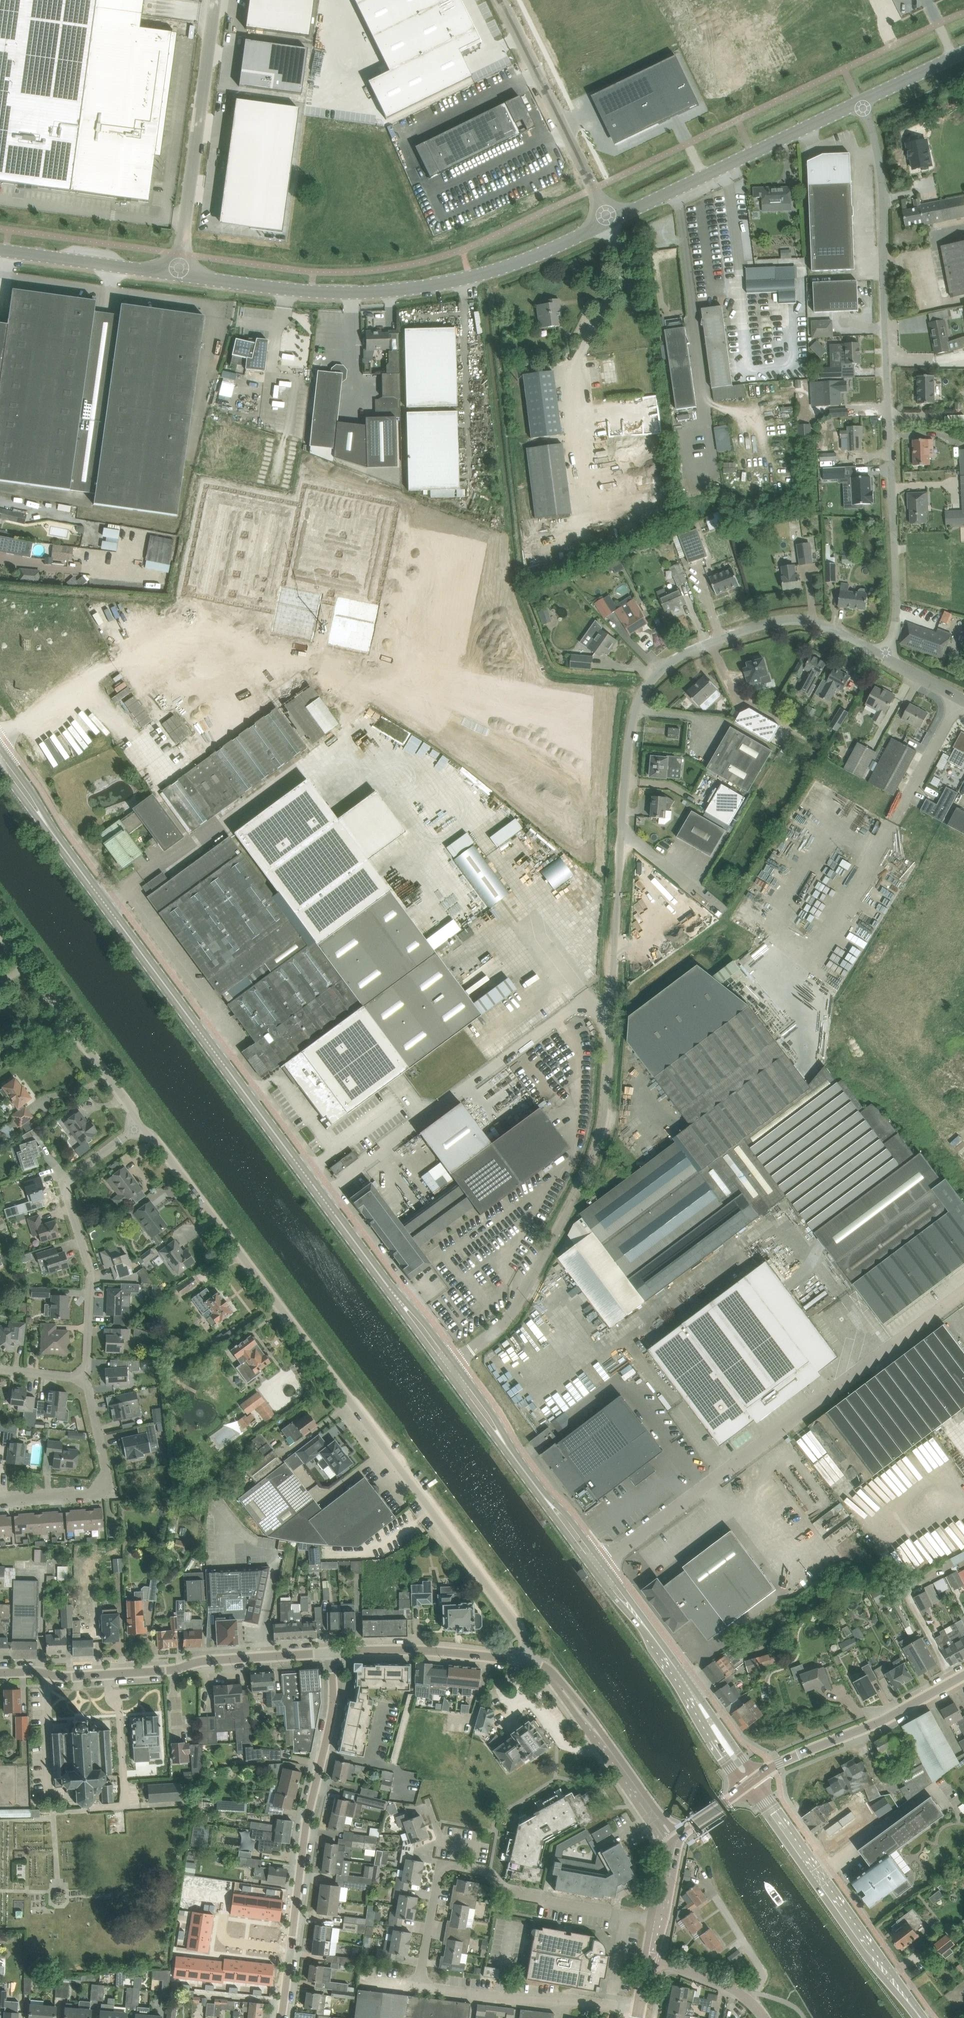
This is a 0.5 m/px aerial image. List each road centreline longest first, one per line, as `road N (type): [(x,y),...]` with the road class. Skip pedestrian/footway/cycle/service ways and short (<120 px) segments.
road 1 (unclassified): [(454,1362),(498,1330),(529,1287),(595,1153),(628,746),(648,683),(691,650),(774,620),(831,628),(886,656)]
road 2 (tertiary): [(0,762),(399,1302)]
road 3 (unclassified): [(140,1125),(521,1632),(525,1660)]
road 4 (unclassified): [(859,101),(878,150),(883,197),(896,624),(886,656)]
road 5 (unclassified): [(603,1563),(963,1293)]
road 6 (unclassified): [(178,275),(321,294),(433,286),(537,256),(609,221)]
road 7 (residential): [(420,1987),(436,1880),(448,1866),(484,1871),(516,1893),(659,1920)]
road 8 (residential): [(0,1672),(66,1677),(330,1652)]
road 9 (unclassified): [(290,1950),(332,1710),(330,1652)]
road 10 (tertiary): [(753,1782),(920,2016)]
road 11 (unclassified): [(216,0),(178,275)]
road 12 (unclassified): [(609,221),(859,101)]
road 13 (unclassified): [(609,221),(501,0)]
road 14 (residential): [(676,1844),(553,1678),(525,1660)]
road 15 (unclassified): [(0,932),(140,1125)]
road 16 (tertiary): [(753,1782),(963,1676)]
road 17 (residential): [(640,2012),(420,1987)]
road 18 (residential): [(0,1499),(89,1493),(99,1482),(102,1452),(89,1383)]
road 19 (residential): [(89,1383),(87,1265),(63,1182)]
road 20 (residential): [(330,1652),(525,1660)]
road 21 (tertiary): [(649,1631),(753,1782)]
road 22 (unclassified): [(0,249),(178,275)]
road 23 (residential): [(766,2017),(732,1988),(651,1960)]
road 24 (residential): [(290,1950),(215,1943),(218,1899)]

